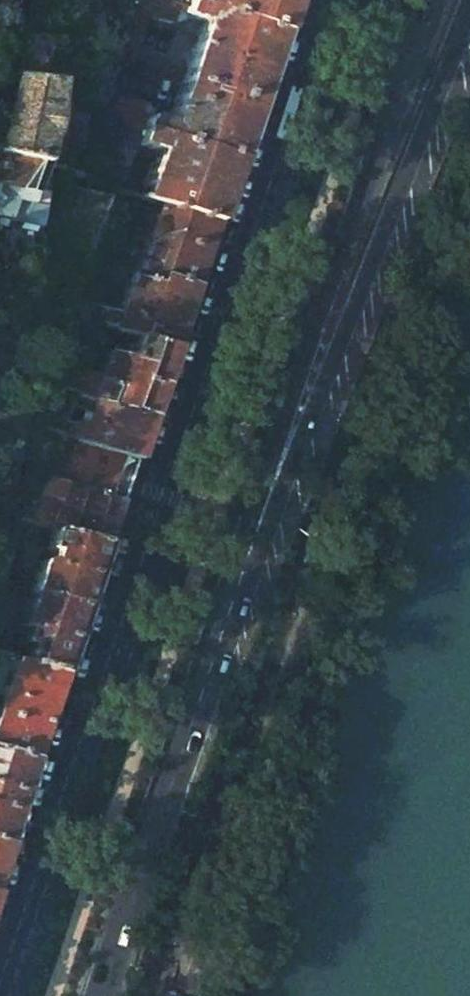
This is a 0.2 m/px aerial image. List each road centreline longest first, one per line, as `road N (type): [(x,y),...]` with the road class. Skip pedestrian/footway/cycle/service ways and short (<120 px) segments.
road 1 (primary): [(343,0),(0,995)]
road 2 (primary): [(219,638),(277,434),(429,0)]
road 3 (primary): [(219,638),(469,23)]
road 4 (primary): [(101,995),(219,638)]

